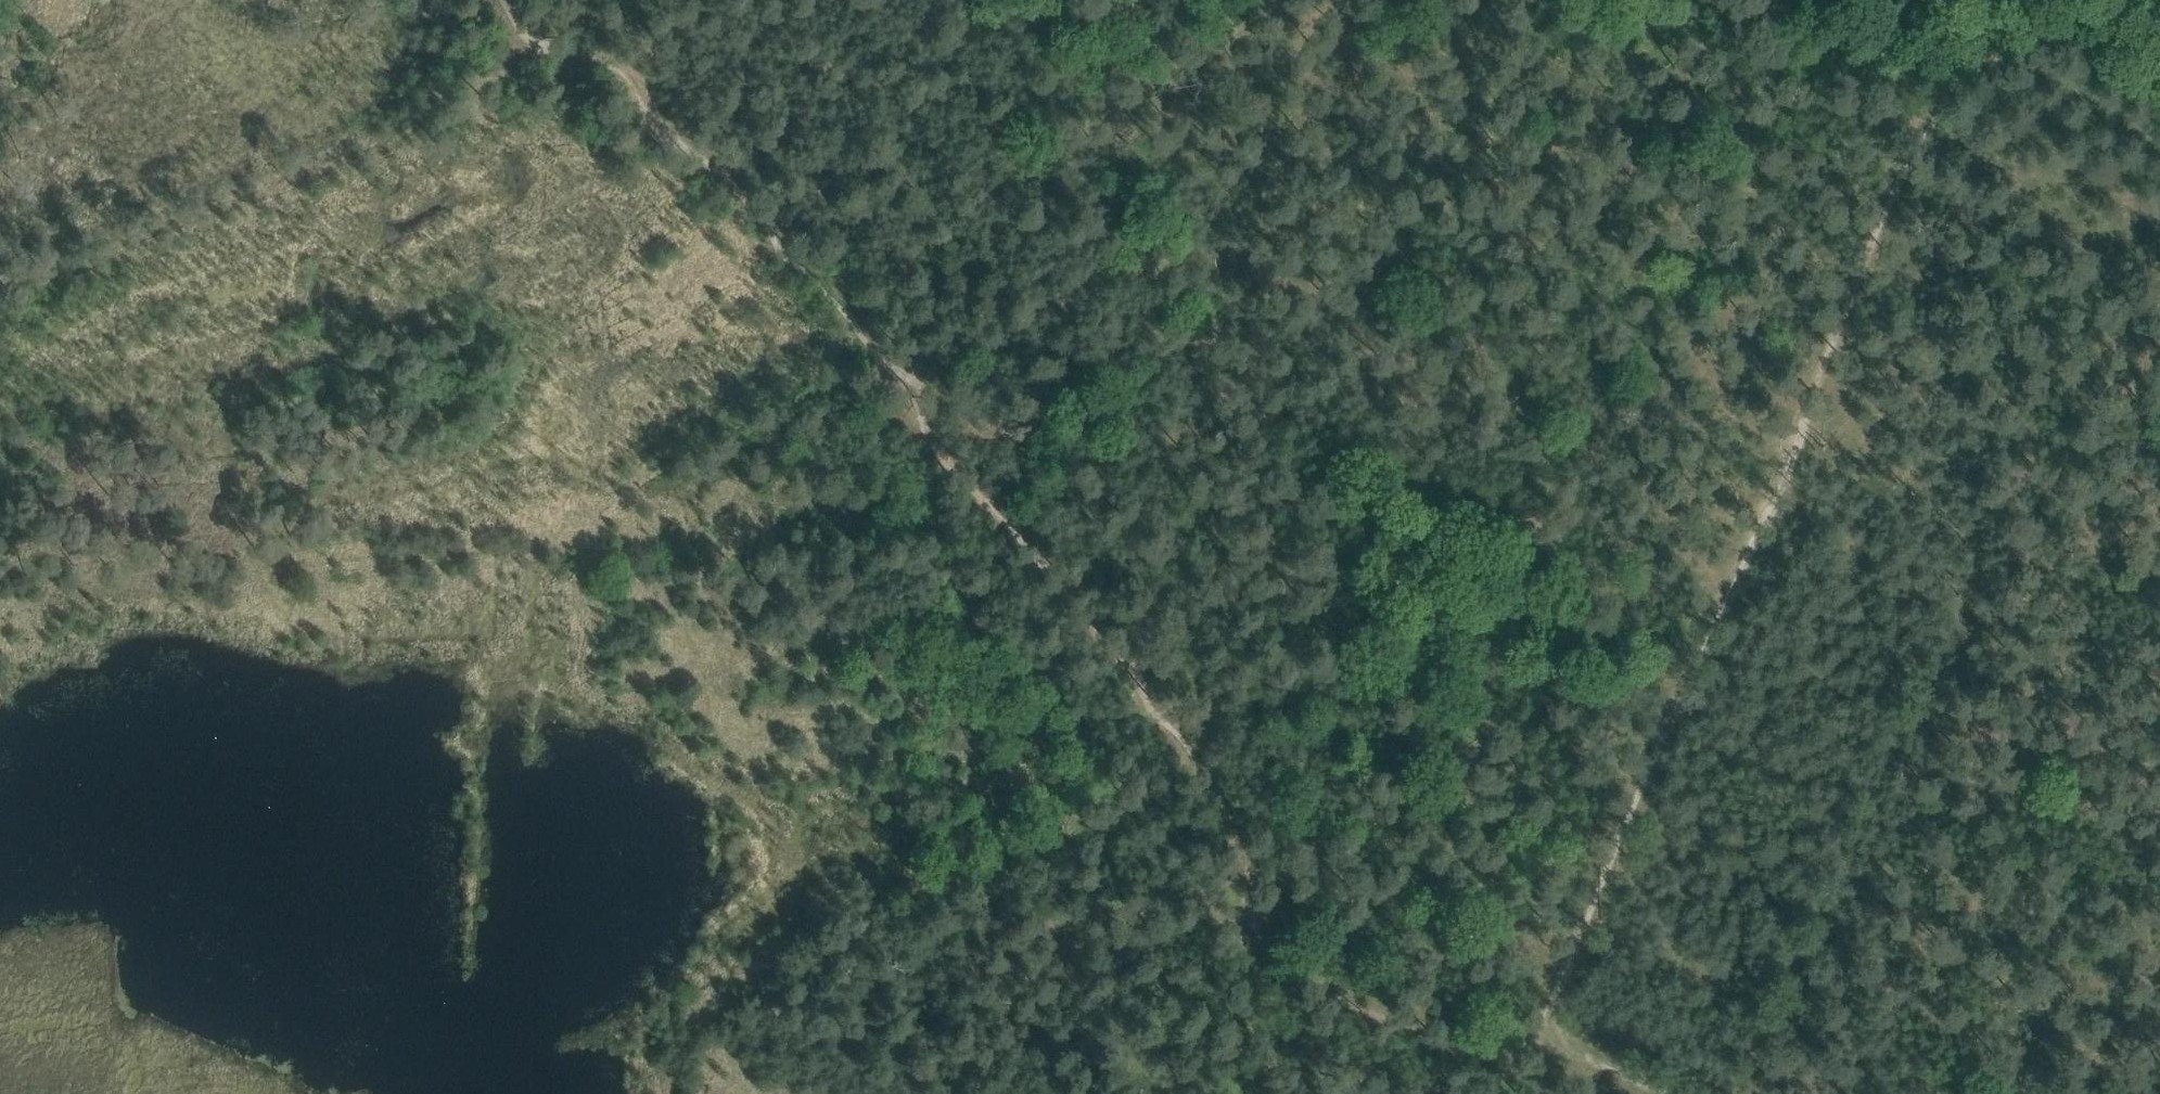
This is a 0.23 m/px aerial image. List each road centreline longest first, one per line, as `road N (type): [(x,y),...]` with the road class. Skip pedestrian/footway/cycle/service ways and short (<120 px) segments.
road 1 (track): [(2159,73),(2051,0)]

